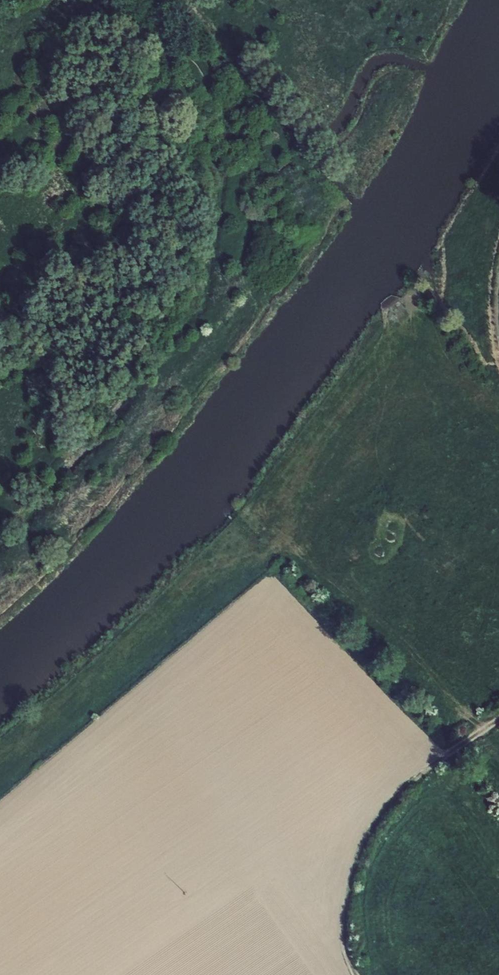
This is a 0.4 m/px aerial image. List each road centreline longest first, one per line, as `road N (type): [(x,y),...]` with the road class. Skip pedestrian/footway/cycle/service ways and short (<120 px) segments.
road 1 (track): [(359,974),(349,888),(369,835),(427,768),(498,718)]

